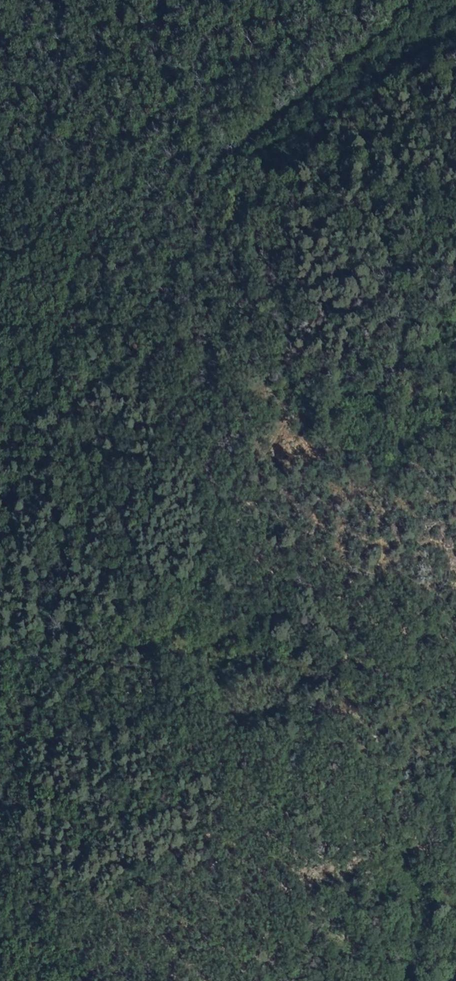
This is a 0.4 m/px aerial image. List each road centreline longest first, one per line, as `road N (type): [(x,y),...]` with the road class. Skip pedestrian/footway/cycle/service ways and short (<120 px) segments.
road 1 (track): [(335,699),(265,547),(259,500),(216,560),(165,603),(71,627),(47,643),(73,547),(74,413),(61,355)]
road 2 (track): [(0,468),(61,355),(67,304),(90,258),(144,212),(220,166),(414,0)]
road 3 (track): [(230,980),(214,869),(302,774),(335,699)]
road 4 (track): [(47,643),(0,828)]

